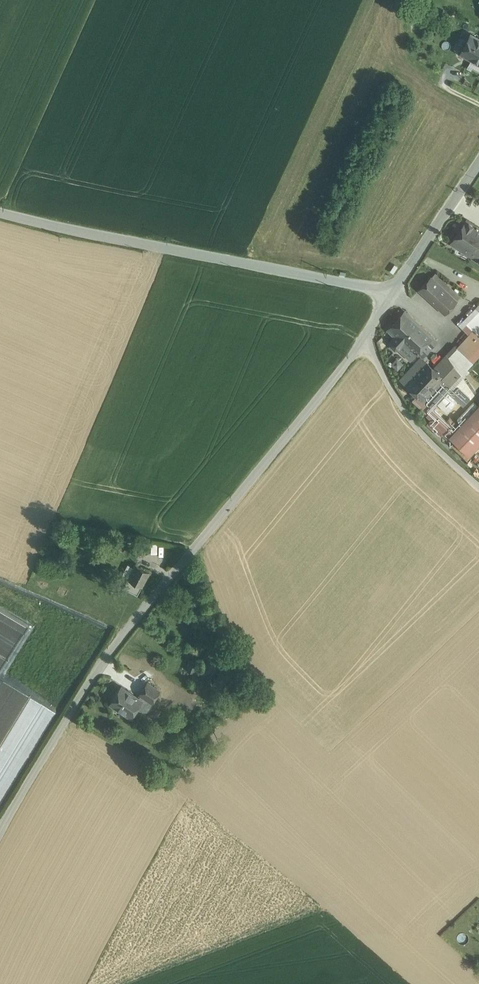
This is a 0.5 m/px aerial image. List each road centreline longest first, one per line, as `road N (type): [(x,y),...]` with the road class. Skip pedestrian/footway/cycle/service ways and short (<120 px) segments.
road 1 (unclassified): [(0,832),(128,629),(363,341)]
road 2 (tertiary): [(0,211),(392,293)]
road 3 (unclassified): [(363,341),(412,423),(478,486)]
road 4 (tertiary): [(478,163),(392,293)]

